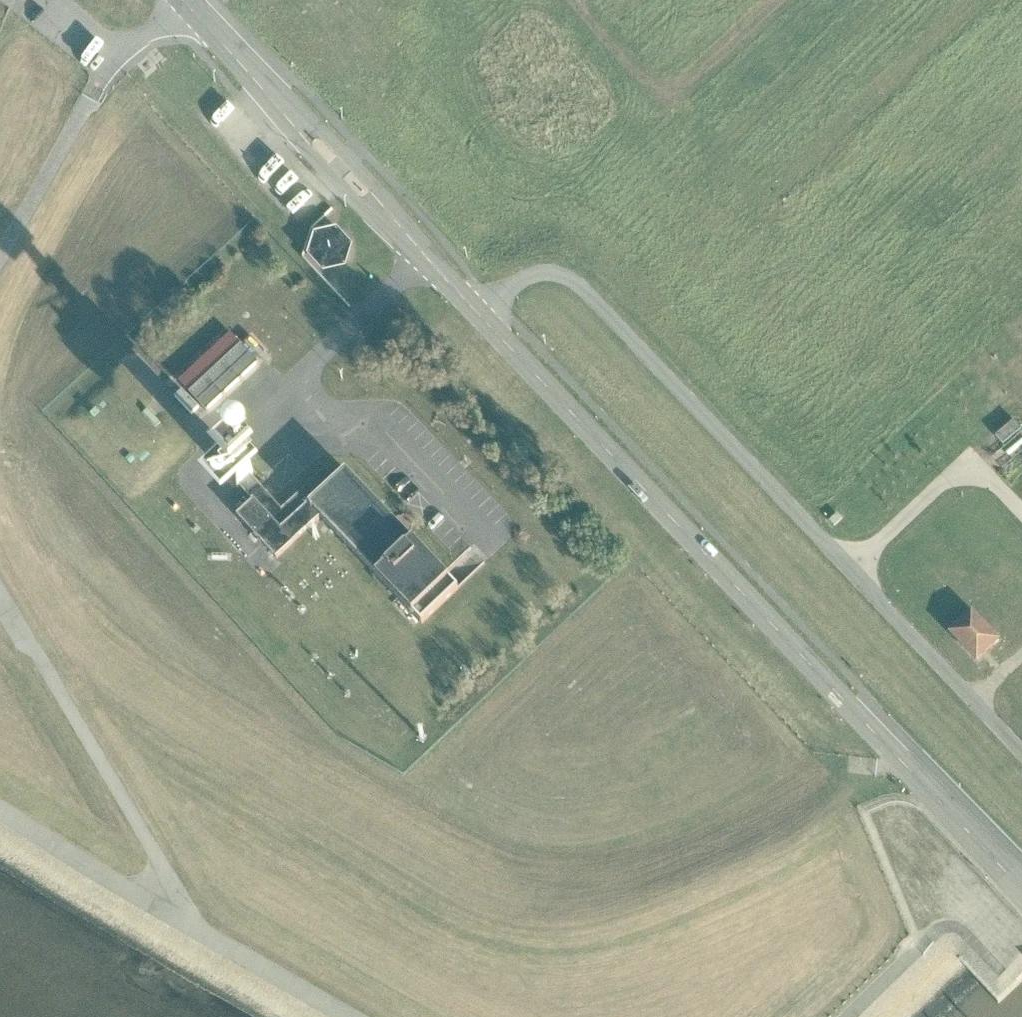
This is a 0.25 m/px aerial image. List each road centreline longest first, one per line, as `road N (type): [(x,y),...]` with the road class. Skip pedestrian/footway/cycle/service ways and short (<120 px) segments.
road 1 (residential): [(180,0),(1021,887)]
road 2 (track): [(179,924),(166,877),(0,598)]
road 3 (track): [(0,266),(97,96),(183,2)]
road 4 (track): [(849,572),(959,479),(998,488),(1021,513)]
road 5 (track): [(1004,867),(854,1016)]
road 6 (track): [(179,924),(0,815)]
road 7 (track): [(339,1016),(179,924)]

